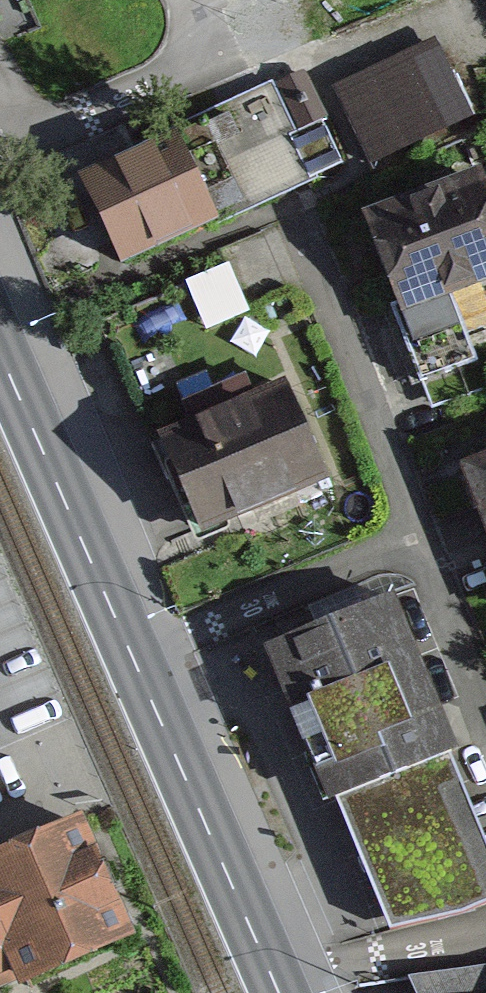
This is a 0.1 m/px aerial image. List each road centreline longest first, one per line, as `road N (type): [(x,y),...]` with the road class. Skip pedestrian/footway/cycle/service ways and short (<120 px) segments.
road 1 (primary): [(278,992),(133,659)]
road 2 (residential): [(293,207),(422,533)]
road 3 (primary): [(133,659),(0,348)]
road 4 (residential): [(133,659),(422,533)]
road 5 (residential): [(182,0),(190,49),(177,76),(0,148)]
road 6 (residential): [(282,992),(336,970),(485,939)]
road 7 (residential): [(422,533),(485,711)]

